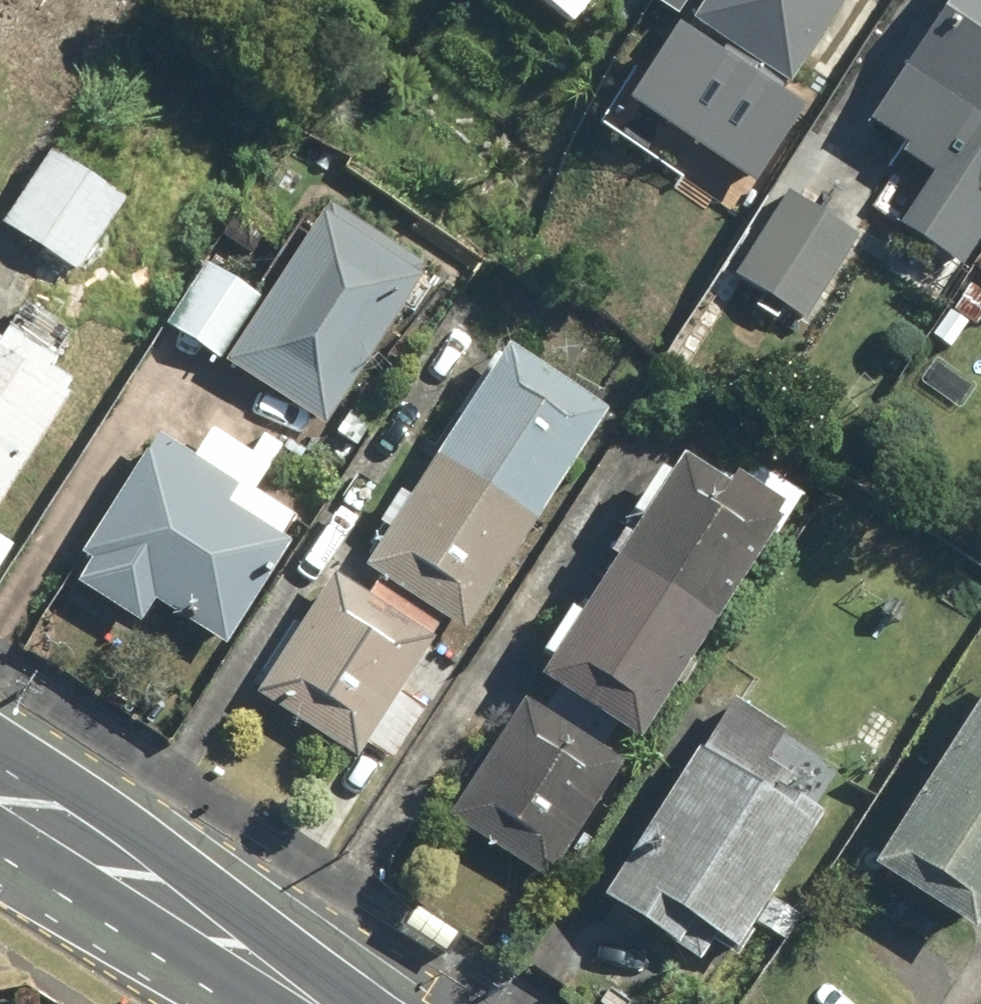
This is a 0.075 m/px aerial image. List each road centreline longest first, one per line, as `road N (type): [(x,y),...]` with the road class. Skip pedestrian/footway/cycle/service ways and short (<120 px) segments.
road 1 (primary): [(313,1003),(0,788)]

